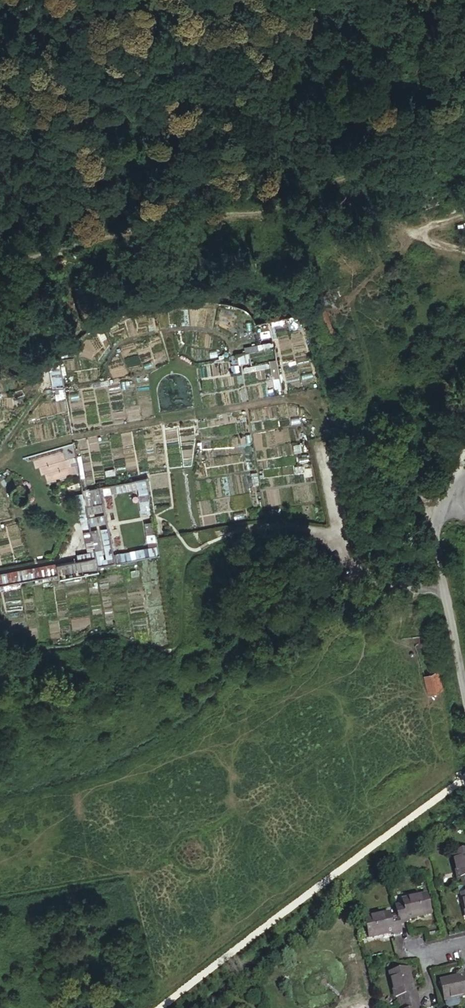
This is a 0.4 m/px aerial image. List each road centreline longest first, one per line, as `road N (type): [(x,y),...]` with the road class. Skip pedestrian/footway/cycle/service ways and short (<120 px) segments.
road 1 (unclassified): [(464,517),(456,510),(433,522),(464,694)]

